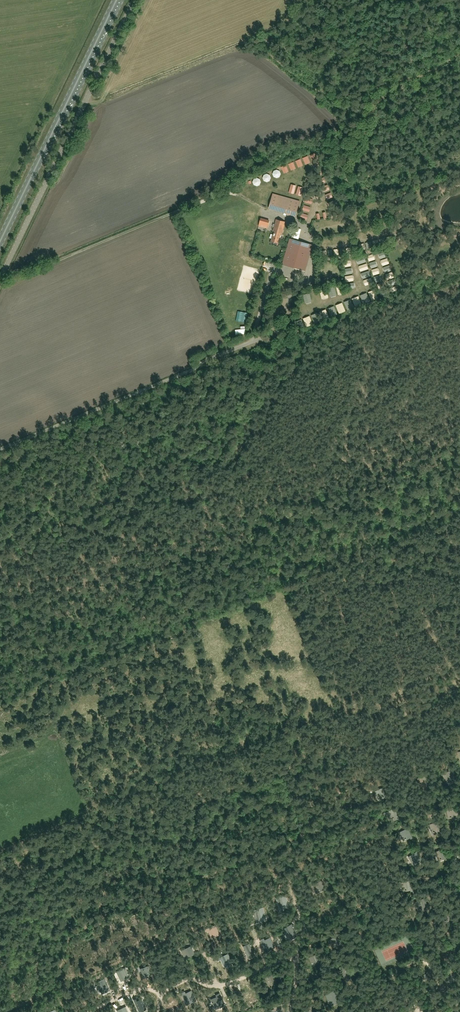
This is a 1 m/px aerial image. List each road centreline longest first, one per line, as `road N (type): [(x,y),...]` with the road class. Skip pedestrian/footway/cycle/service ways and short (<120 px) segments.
road 1 (track): [(0,452),(280,347),(298,275),(307,277),(316,243),(296,221),(228,192),(0,283)]
road 2 (unclassified): [(0,278),(134,0)]
road 3 (track): [(306,930),(289,887),(229,908),(137,963),(117,984),(110,1011)]
road 4 (primary): [(116,0),(0,240)]

